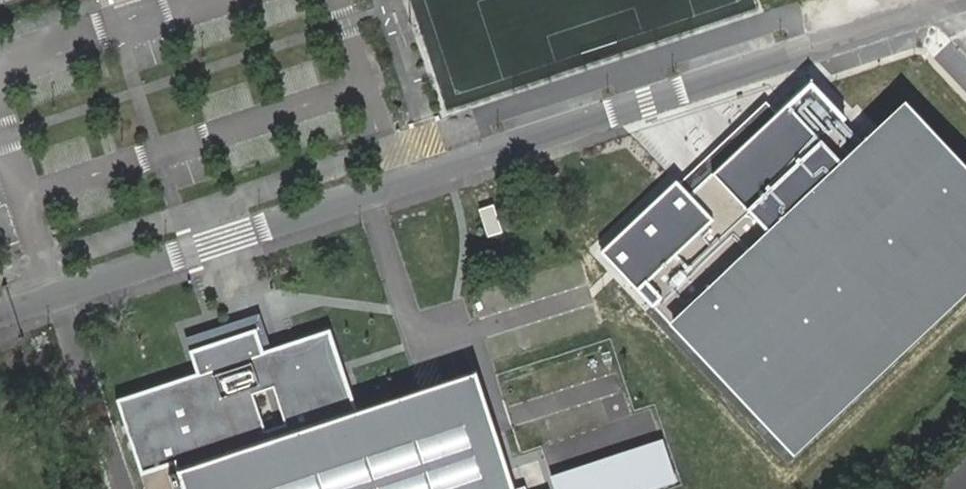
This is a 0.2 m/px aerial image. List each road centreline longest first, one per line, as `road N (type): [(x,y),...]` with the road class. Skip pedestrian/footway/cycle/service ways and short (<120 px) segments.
road 1 (unclassified): [(0,313),(957,0)]

